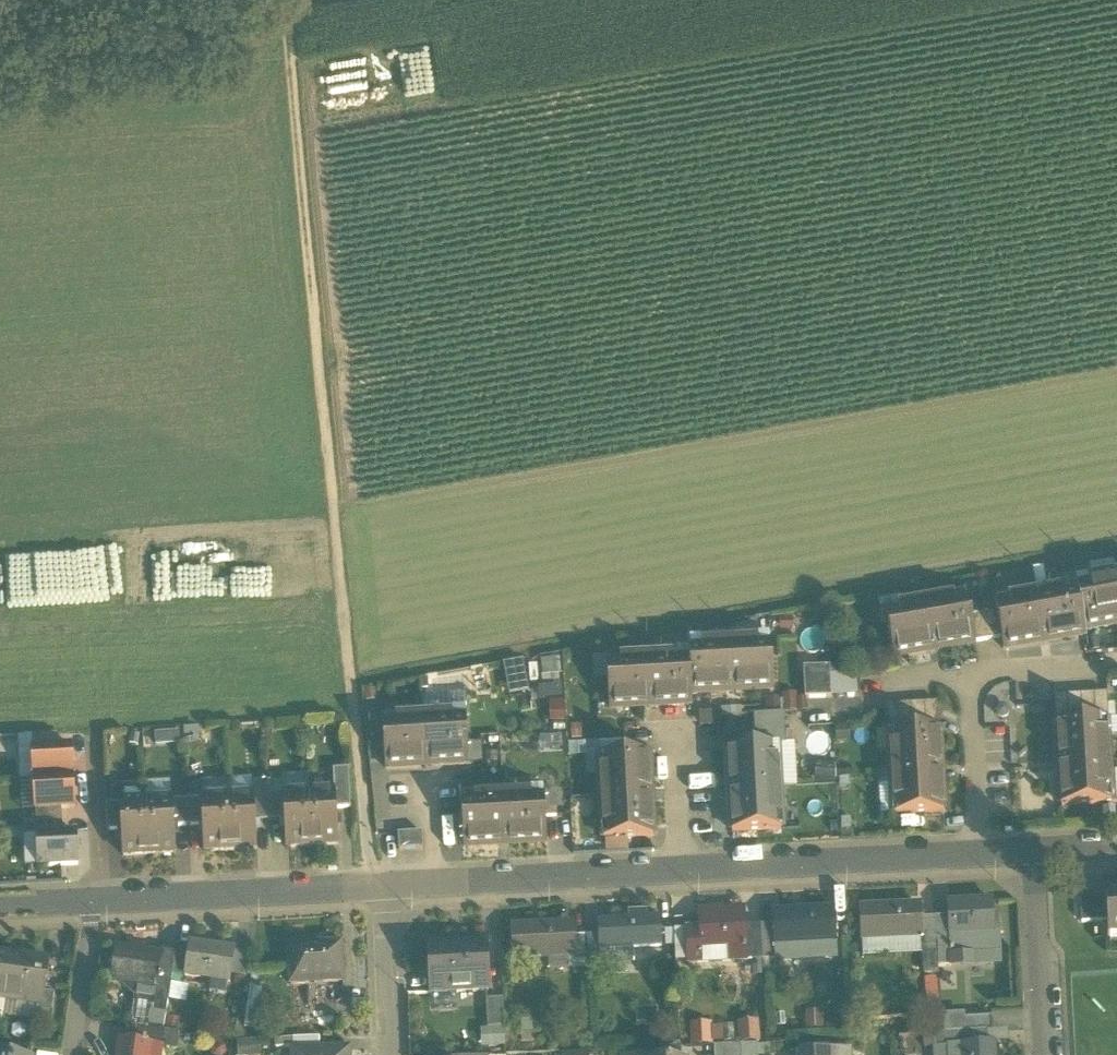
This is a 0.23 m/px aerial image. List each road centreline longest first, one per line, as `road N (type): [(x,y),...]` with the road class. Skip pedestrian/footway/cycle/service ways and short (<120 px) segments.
road 1 (track): [(282,0),(367,851),(384,884)]
road 2 (residential): [(983,856),(384,884)]
road 3 (residential): [(983,856),(975,673),(1116,666)]
road 4 (residential): [(384,884),(100,901)]
road 5 (residential): [(1032,854),(1045,1054)]
road 6 (residential): [(384,884),(389,1054)]
road 7 (residential): [(100,901),(73,1054)]

